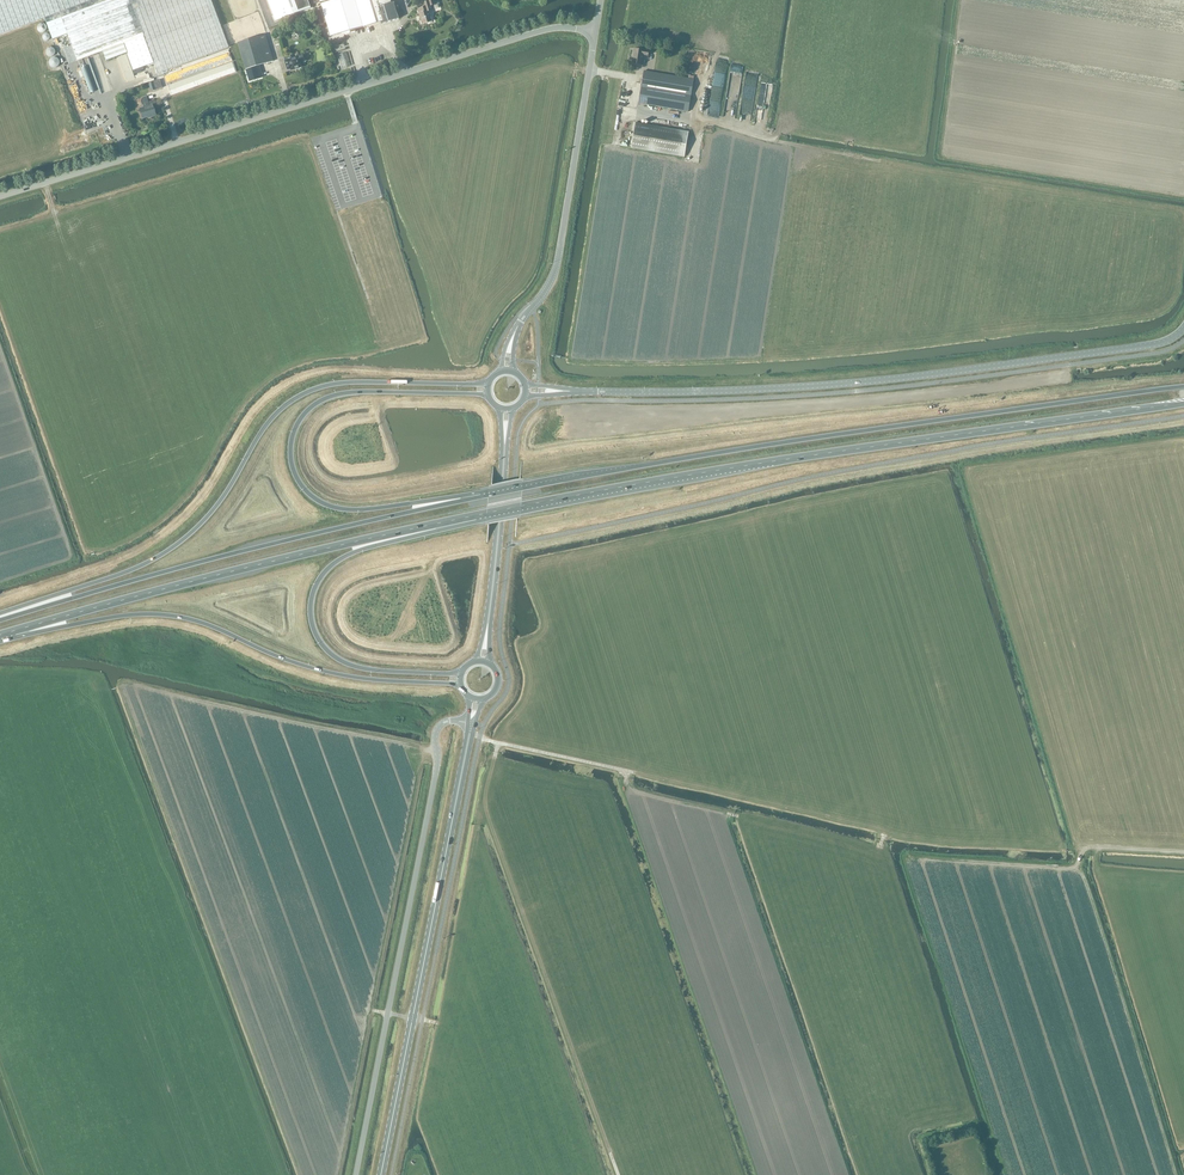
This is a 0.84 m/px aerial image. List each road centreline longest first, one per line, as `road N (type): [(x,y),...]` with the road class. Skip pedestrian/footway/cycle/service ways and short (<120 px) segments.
road 1 (trunk): [(476,513),(756,462),(1180,404)]
road 2 (trunk): [(1177,387),(482,492)]
road 3 (tertiary): [(1183,328),(1156,344),(904,377),(769,389),(561,391)]
road 4 (unclassified): [(0,196),(541,31),(595,32)]
road 5 (trunk): [(489,383),(349,383),(308,393),(272,418),(218,504),(168,551),(0,614)]
road 6 (trunk): [(482,492),(0,620)]
road 7 (unclassified): [(356,1174),(432,797),(436,731),(449,720),(471,723)]
road 8 (trunk): [(2,635),(476,513)]
road 9 (trunk): [(2,635),(172,615),(326,671),(460,685)]
road 10 (secondary): [(381,1174),(471,723)]
road 11 (trunk): [(482,492),(339,508),(307,491),(290,450),(303,415),(334,396),(489,395)]
road 12 (trunk): [(461,673),(344,663),(319,639),(310,606),(321,576),(341,557),(476,513)]
road 13 (unclassified): [(595,32),(556,266),(511,343)]
road 14 (secondary): [(505,451),(487,632)]

